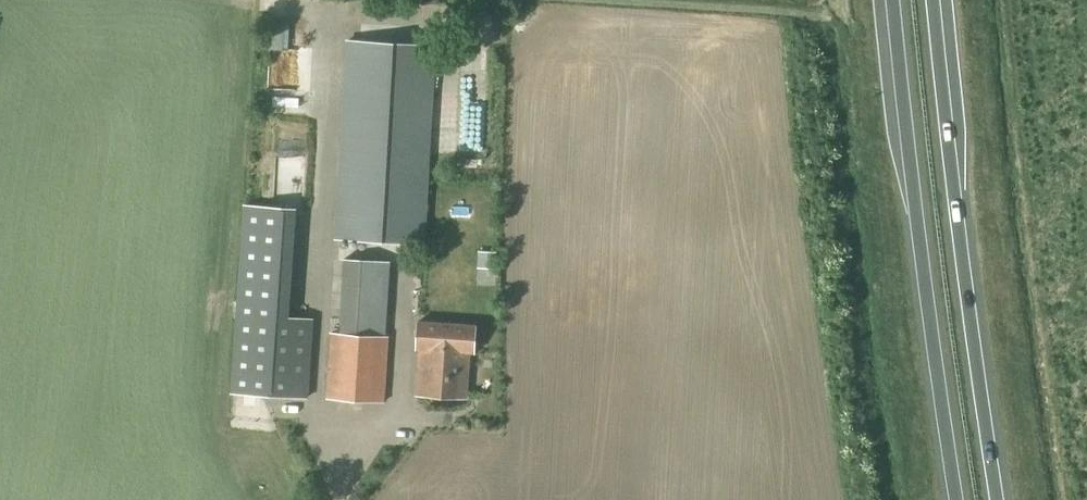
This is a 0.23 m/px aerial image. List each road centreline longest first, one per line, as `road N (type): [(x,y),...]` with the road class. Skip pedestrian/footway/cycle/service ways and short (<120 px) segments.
road 1 (trunk): [(998,499),(929,0)]
road 2 (trunk): [(892,0),(958,499)]

